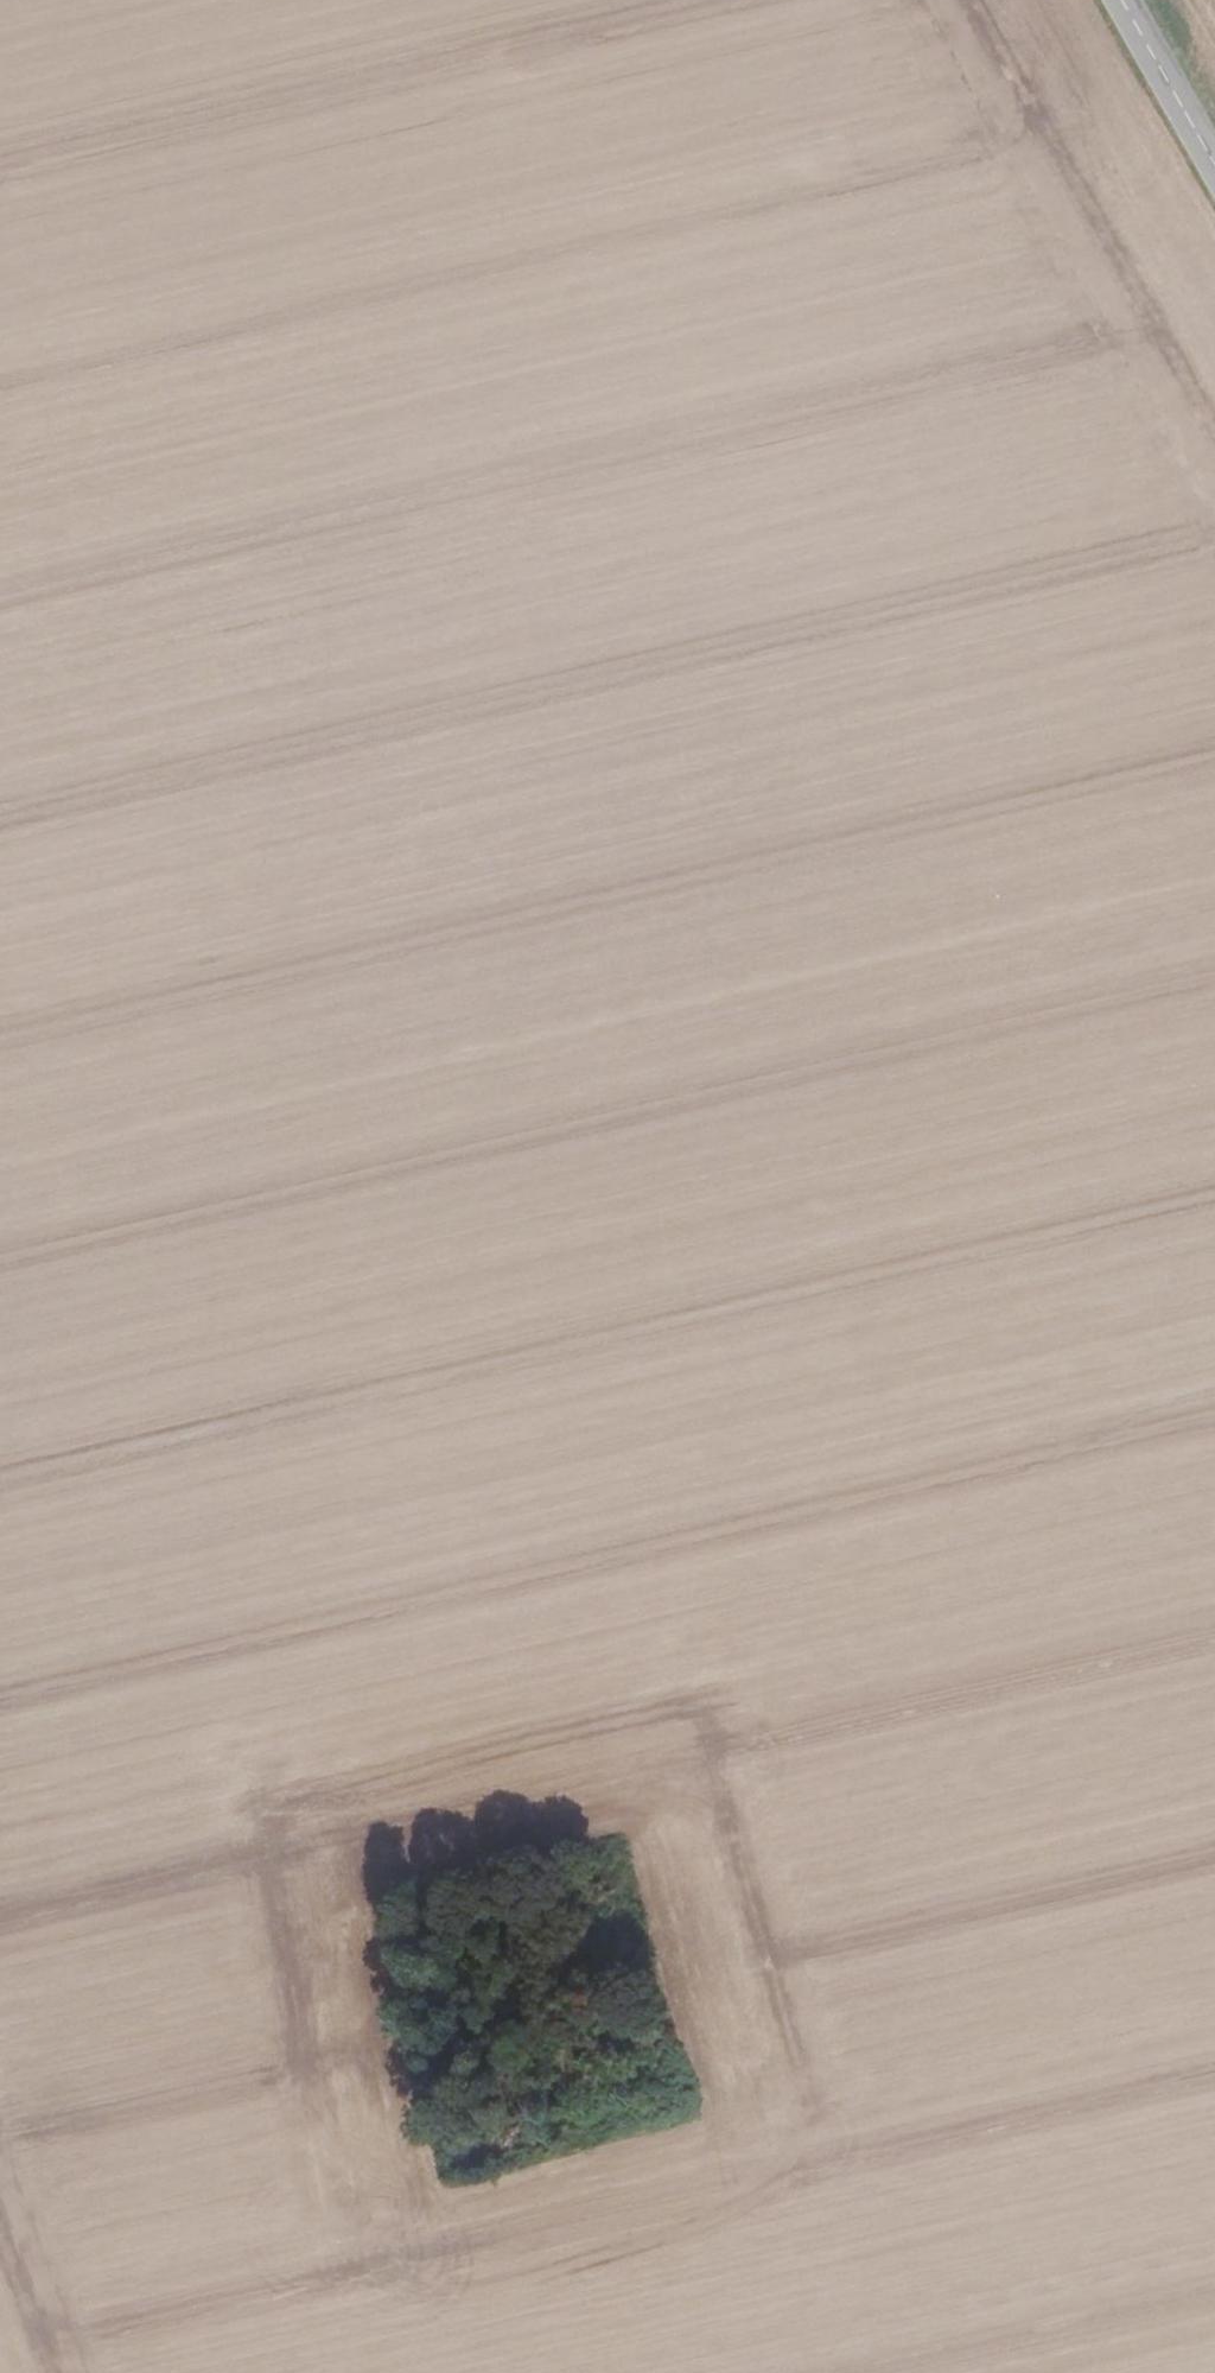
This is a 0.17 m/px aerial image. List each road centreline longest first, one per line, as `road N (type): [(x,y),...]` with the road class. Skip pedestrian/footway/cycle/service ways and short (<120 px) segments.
road 1 (unclassified): [(1120,0),(1214,169)]

